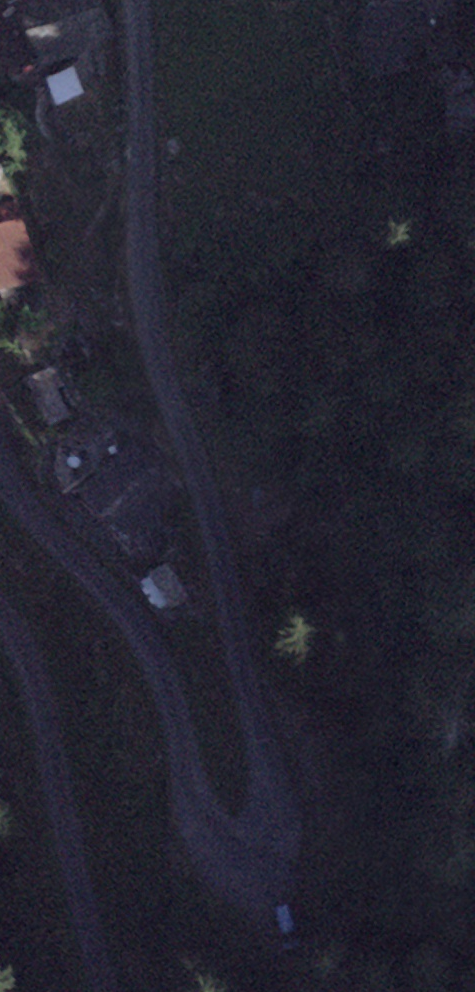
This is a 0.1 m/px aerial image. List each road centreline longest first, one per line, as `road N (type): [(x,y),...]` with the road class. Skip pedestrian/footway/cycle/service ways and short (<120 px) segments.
road 1 (unclassified): [(135,0),(151,319),(200,476),(287,843),(269,866),(237,869),(205,838),(160,664),(105,585),(23,507),(0,461)]
road 2 (unclassified): [(0,610),(37,670),(111,991)]

